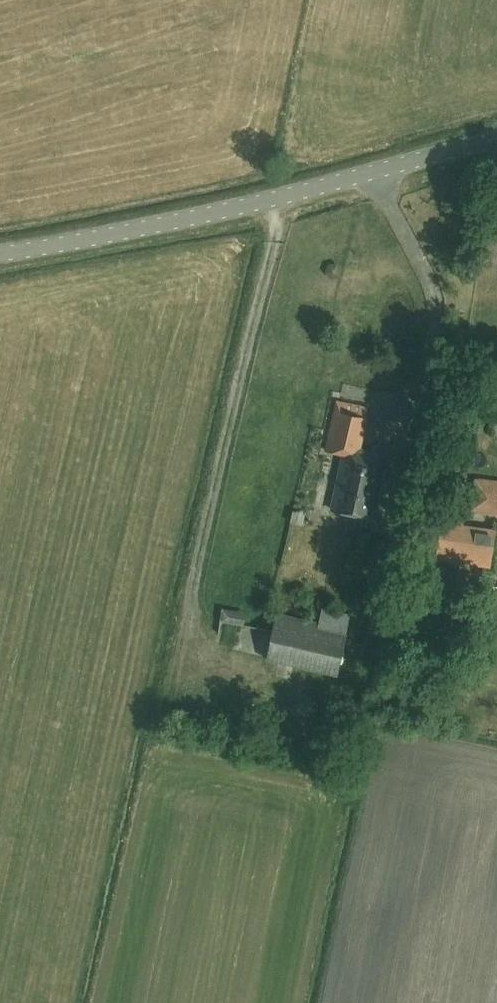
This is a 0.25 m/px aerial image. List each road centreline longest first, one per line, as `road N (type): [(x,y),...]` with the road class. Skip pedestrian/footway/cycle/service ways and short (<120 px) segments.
road 1 (track): [(269,197),(273,247),(194,586),(196,629),(208,654),(263,685)]
road 2 (tertiary): [(0,251),(173,220),(496,139)]

